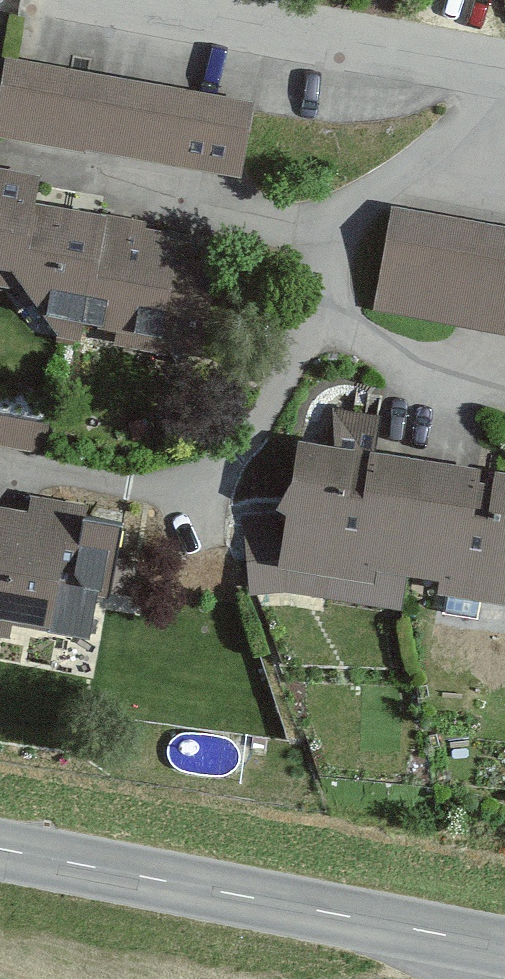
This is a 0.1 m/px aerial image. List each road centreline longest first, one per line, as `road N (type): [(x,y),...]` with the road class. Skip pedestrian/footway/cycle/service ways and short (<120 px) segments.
road 1 (tertiary): [(439,940),(0,850)]
road 2 (residential): [(322,317),(200,492),(0,471)]
road 3 (residential): [(504,66),(133,0)]
road 4 (residential): [(339,243),(18,159)]
road 5 (residential): [(504,73),(348,208),(339,243)]
road 6 (residential): [(322,317),(435,402)]

